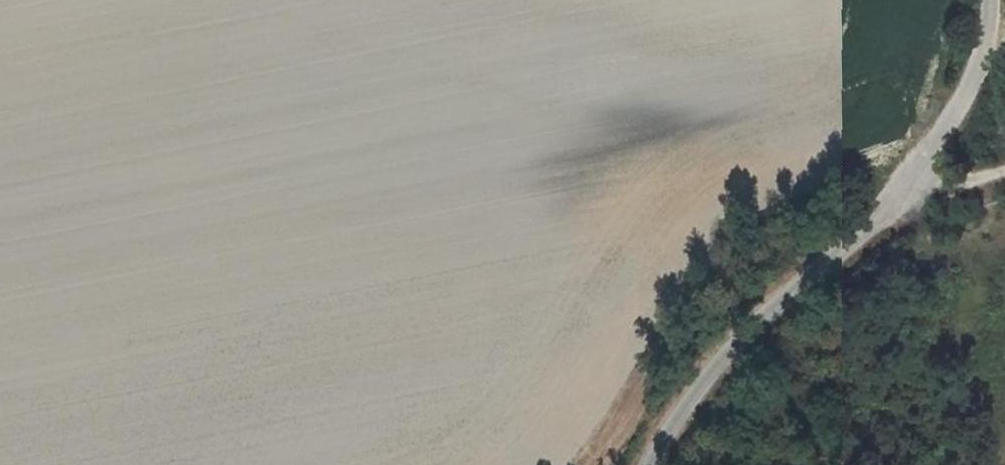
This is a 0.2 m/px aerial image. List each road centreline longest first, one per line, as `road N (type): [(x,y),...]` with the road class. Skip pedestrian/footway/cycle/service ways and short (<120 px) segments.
road 1 (unclassified): [(649,464),(731,342),(886,204),(915,167),(980,60),(991,0)]

